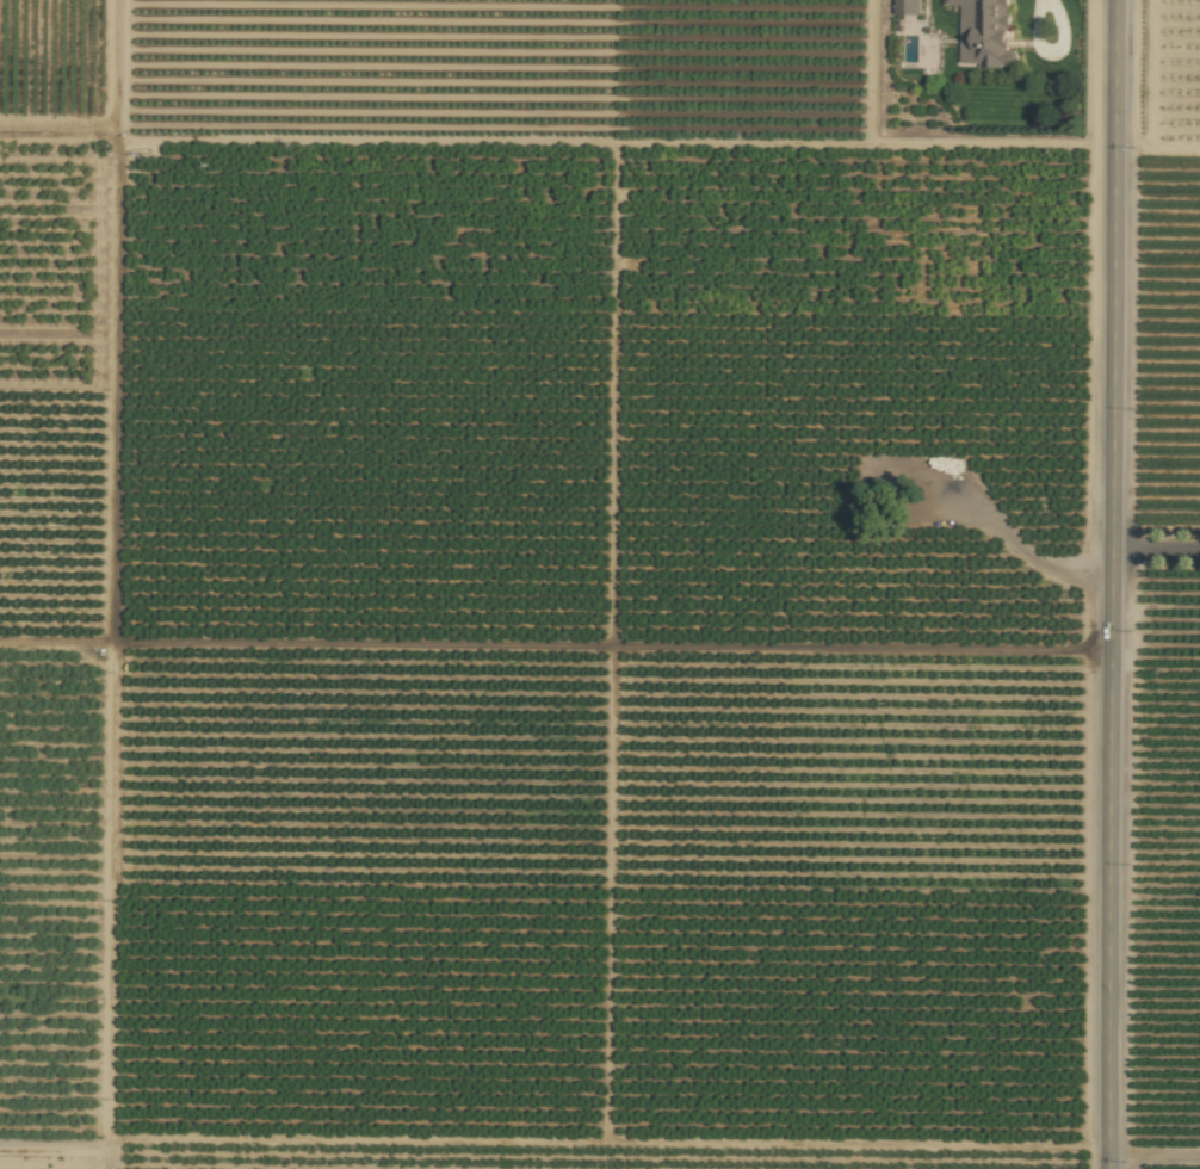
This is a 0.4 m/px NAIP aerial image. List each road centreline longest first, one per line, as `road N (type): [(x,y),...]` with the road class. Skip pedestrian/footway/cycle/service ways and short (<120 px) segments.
road 1 (secondary): [(1115,0),(1108,1168)]

